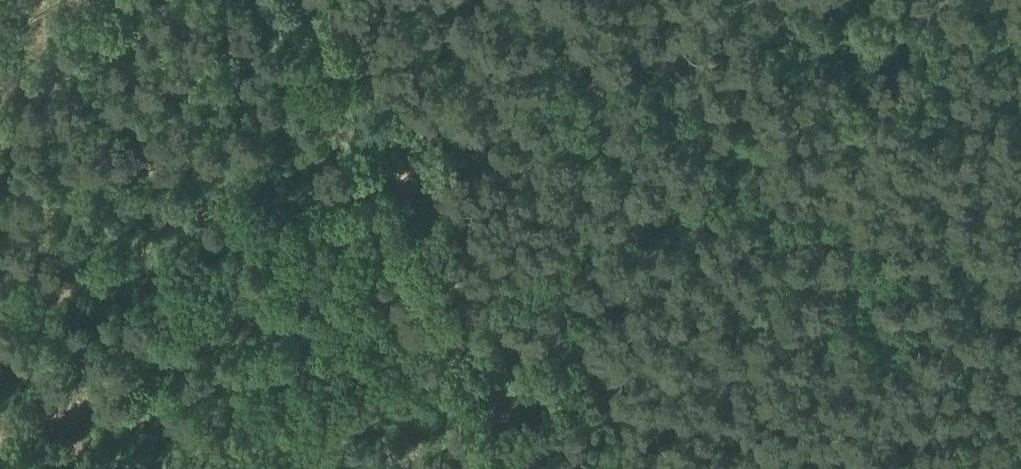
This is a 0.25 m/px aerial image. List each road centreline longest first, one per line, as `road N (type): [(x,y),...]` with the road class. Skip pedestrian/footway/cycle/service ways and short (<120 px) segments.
road 1 (track): [(496,468),(501,429),(486,352),(304,0)]

